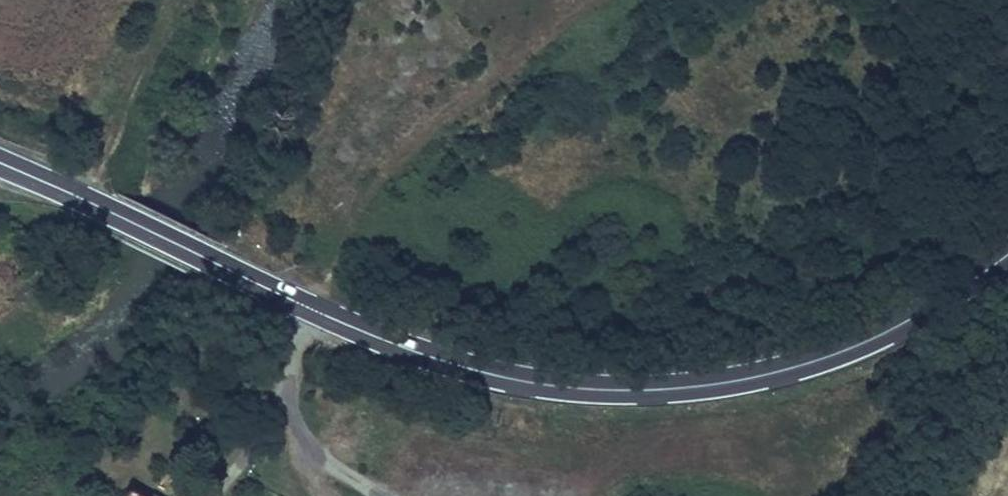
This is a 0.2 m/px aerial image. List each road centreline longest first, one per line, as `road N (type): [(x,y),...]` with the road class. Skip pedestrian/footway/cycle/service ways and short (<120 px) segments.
road 1 (secondary): [(0,159),(316,312),(466,369),(575,389),(698,385),(789,369),(869,341),(949,298),(1007,253)]
road 2 (track): [(325,495),(289,396),(356,221),(409,146),(607,0)]
road 3 (track): [(777,495),(760,481),(701,464),(653,467),(625,495)]

